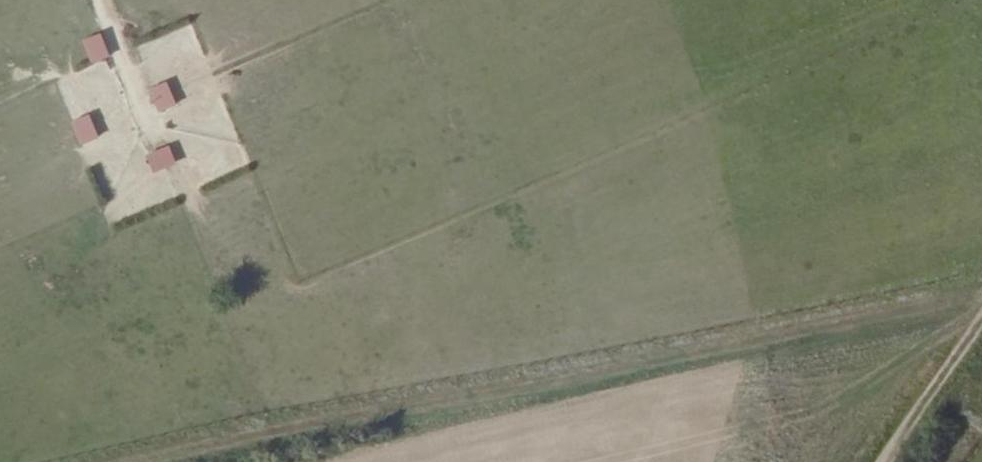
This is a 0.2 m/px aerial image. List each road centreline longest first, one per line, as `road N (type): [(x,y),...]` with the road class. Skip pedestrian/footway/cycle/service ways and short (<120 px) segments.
road 1 (track): [(981,303),(429,410),(329,420),(155,461)]
road 2 (track): [(883,461),(981,326)]
road 3 (track): [(98,0),(144,120)]

